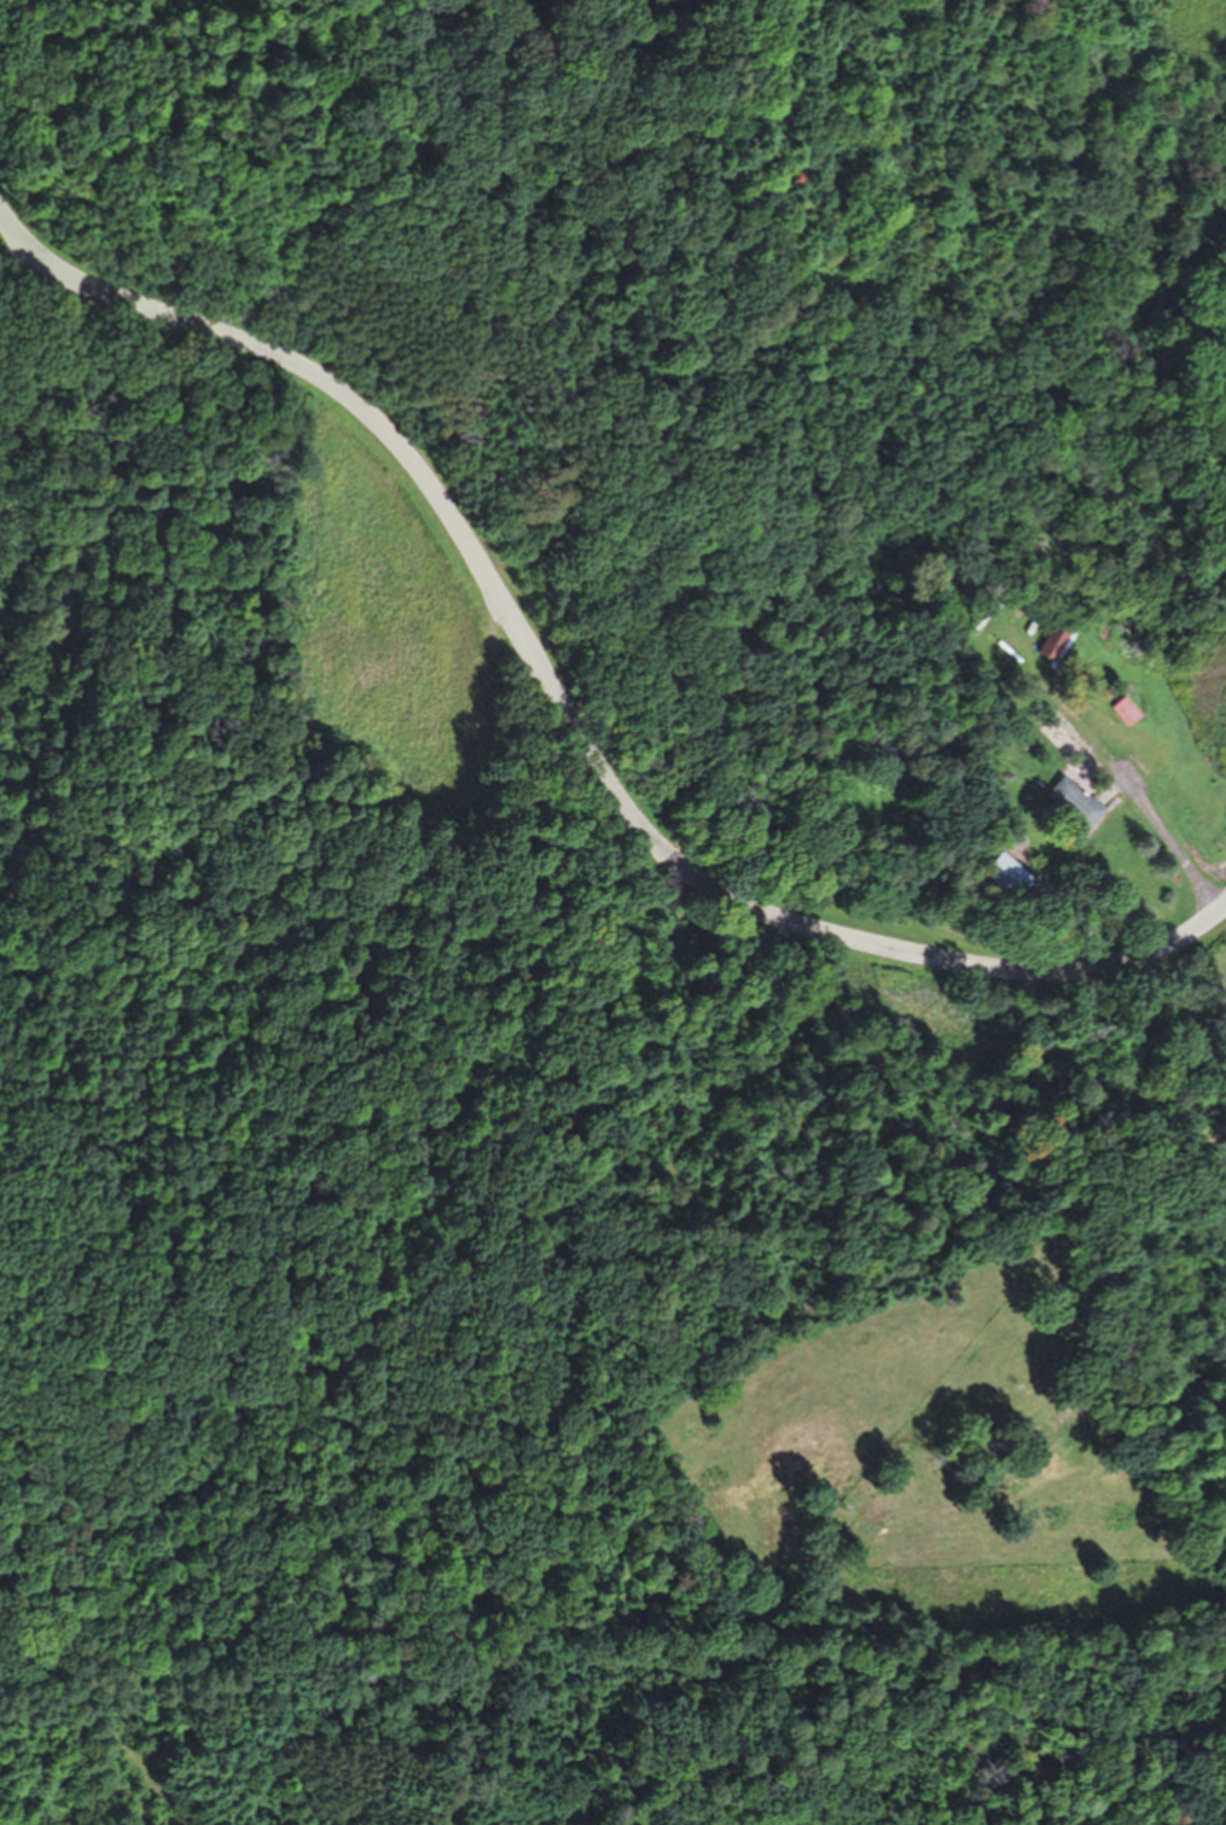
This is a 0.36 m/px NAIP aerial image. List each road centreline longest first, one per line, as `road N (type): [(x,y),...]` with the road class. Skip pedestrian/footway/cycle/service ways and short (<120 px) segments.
road 1 (residential): [(0,207),(42,255),(82,279),(300,364),(397,436),(531,640),(628,812),(662,855),(714,887),(856,941),(1016,970),(1059,971),(1145,954),(1225,906)]

